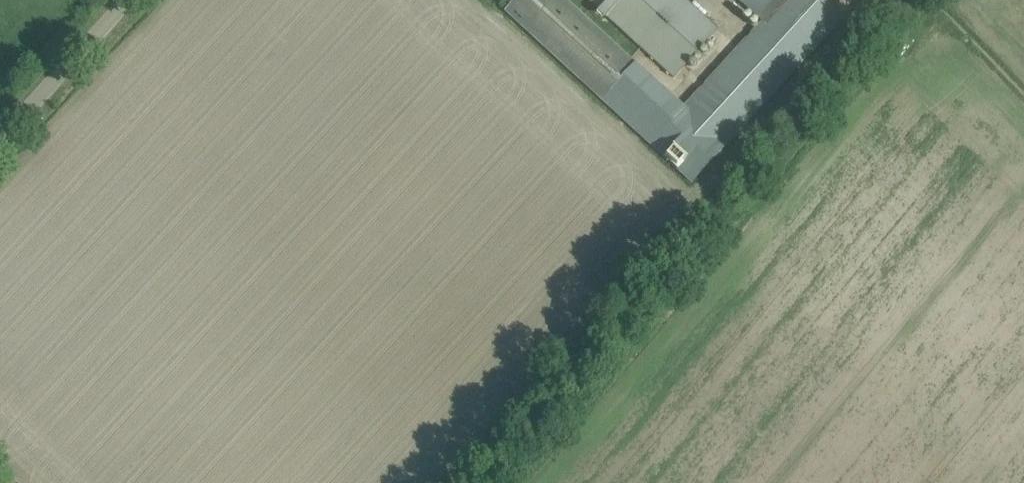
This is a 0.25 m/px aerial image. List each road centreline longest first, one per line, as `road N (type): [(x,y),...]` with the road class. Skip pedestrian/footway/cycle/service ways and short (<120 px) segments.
road 1 (unclassified): [(0,139),(128,0)]

